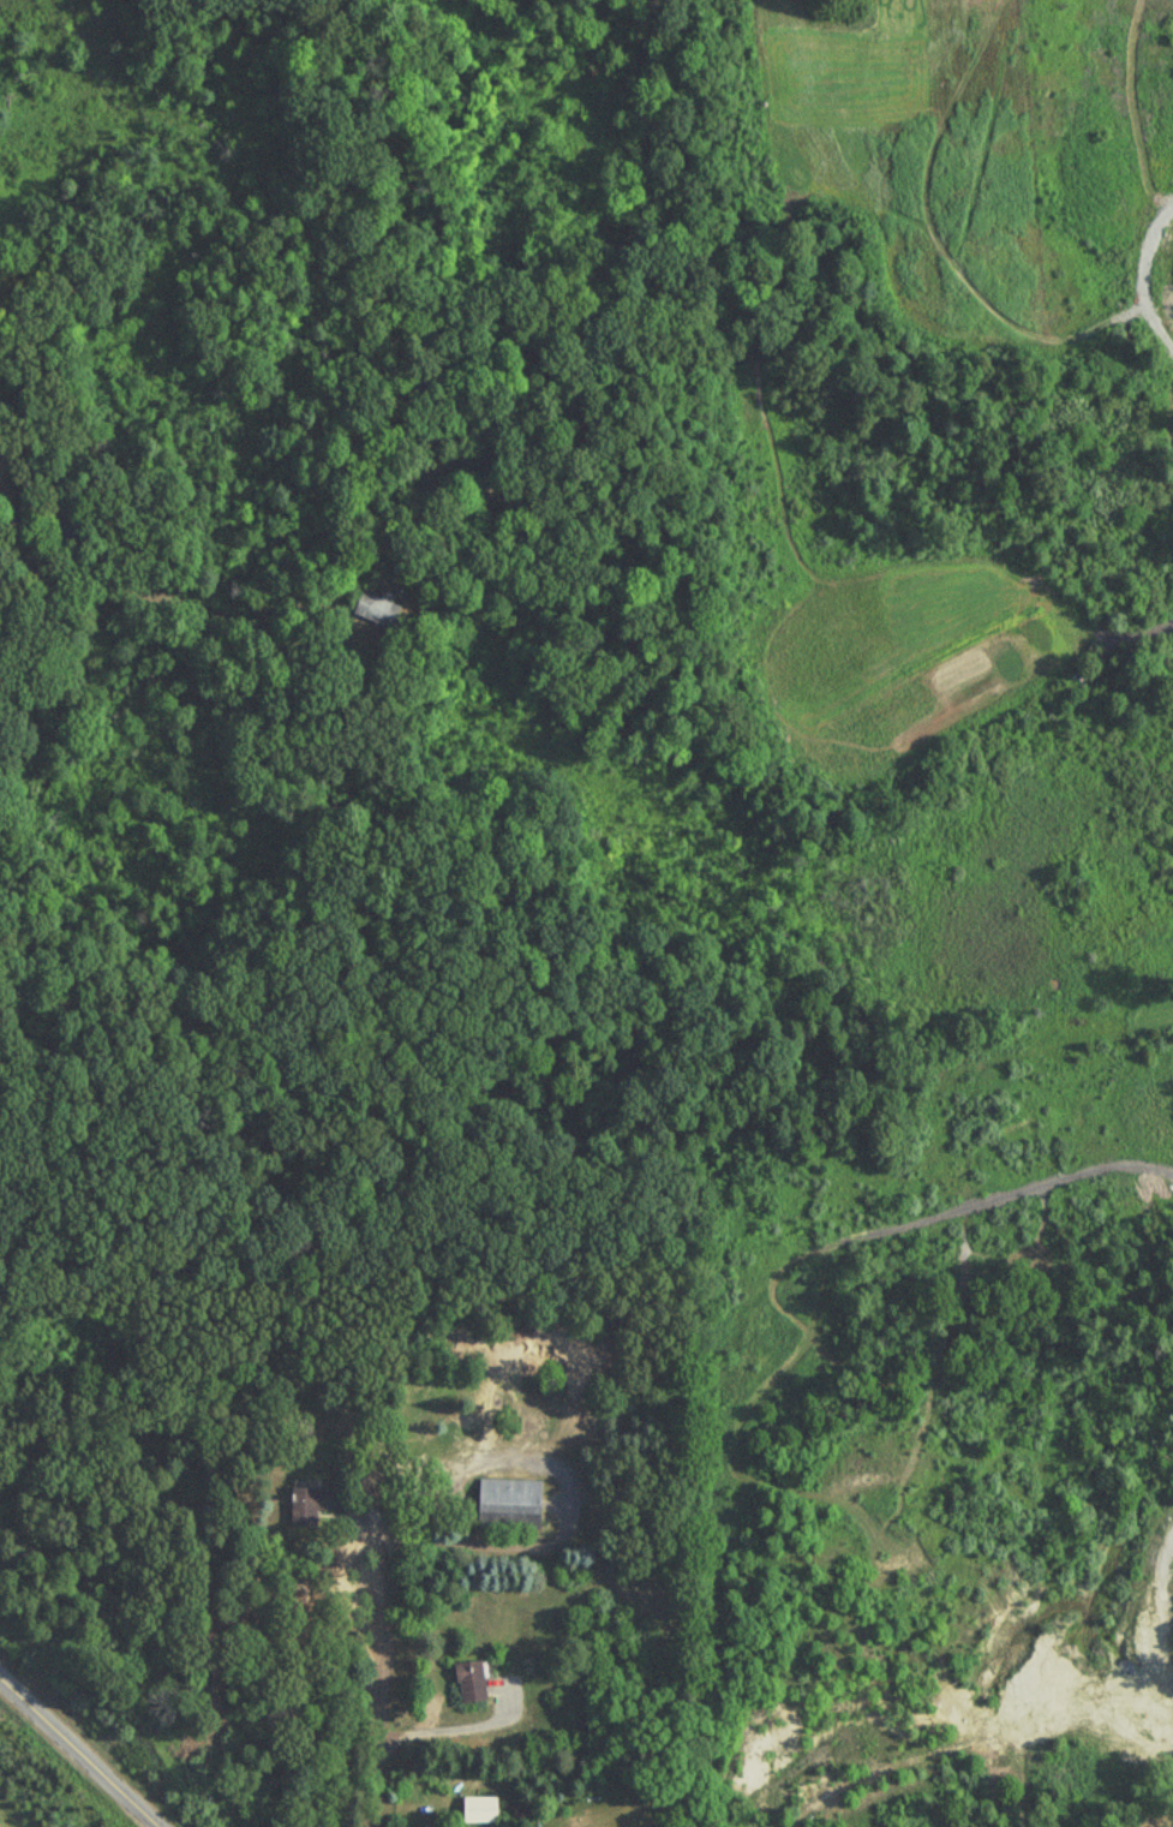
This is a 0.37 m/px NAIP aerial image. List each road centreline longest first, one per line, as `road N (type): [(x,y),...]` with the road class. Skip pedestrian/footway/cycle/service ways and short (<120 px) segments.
road 1 (residential): [(370,1826),(396,1509)]
road 2 (residential): [(0,1677),(159,1826)]
road 3 (track): [(1172,205),(1141,246),(1138,306),(1172,349)]

